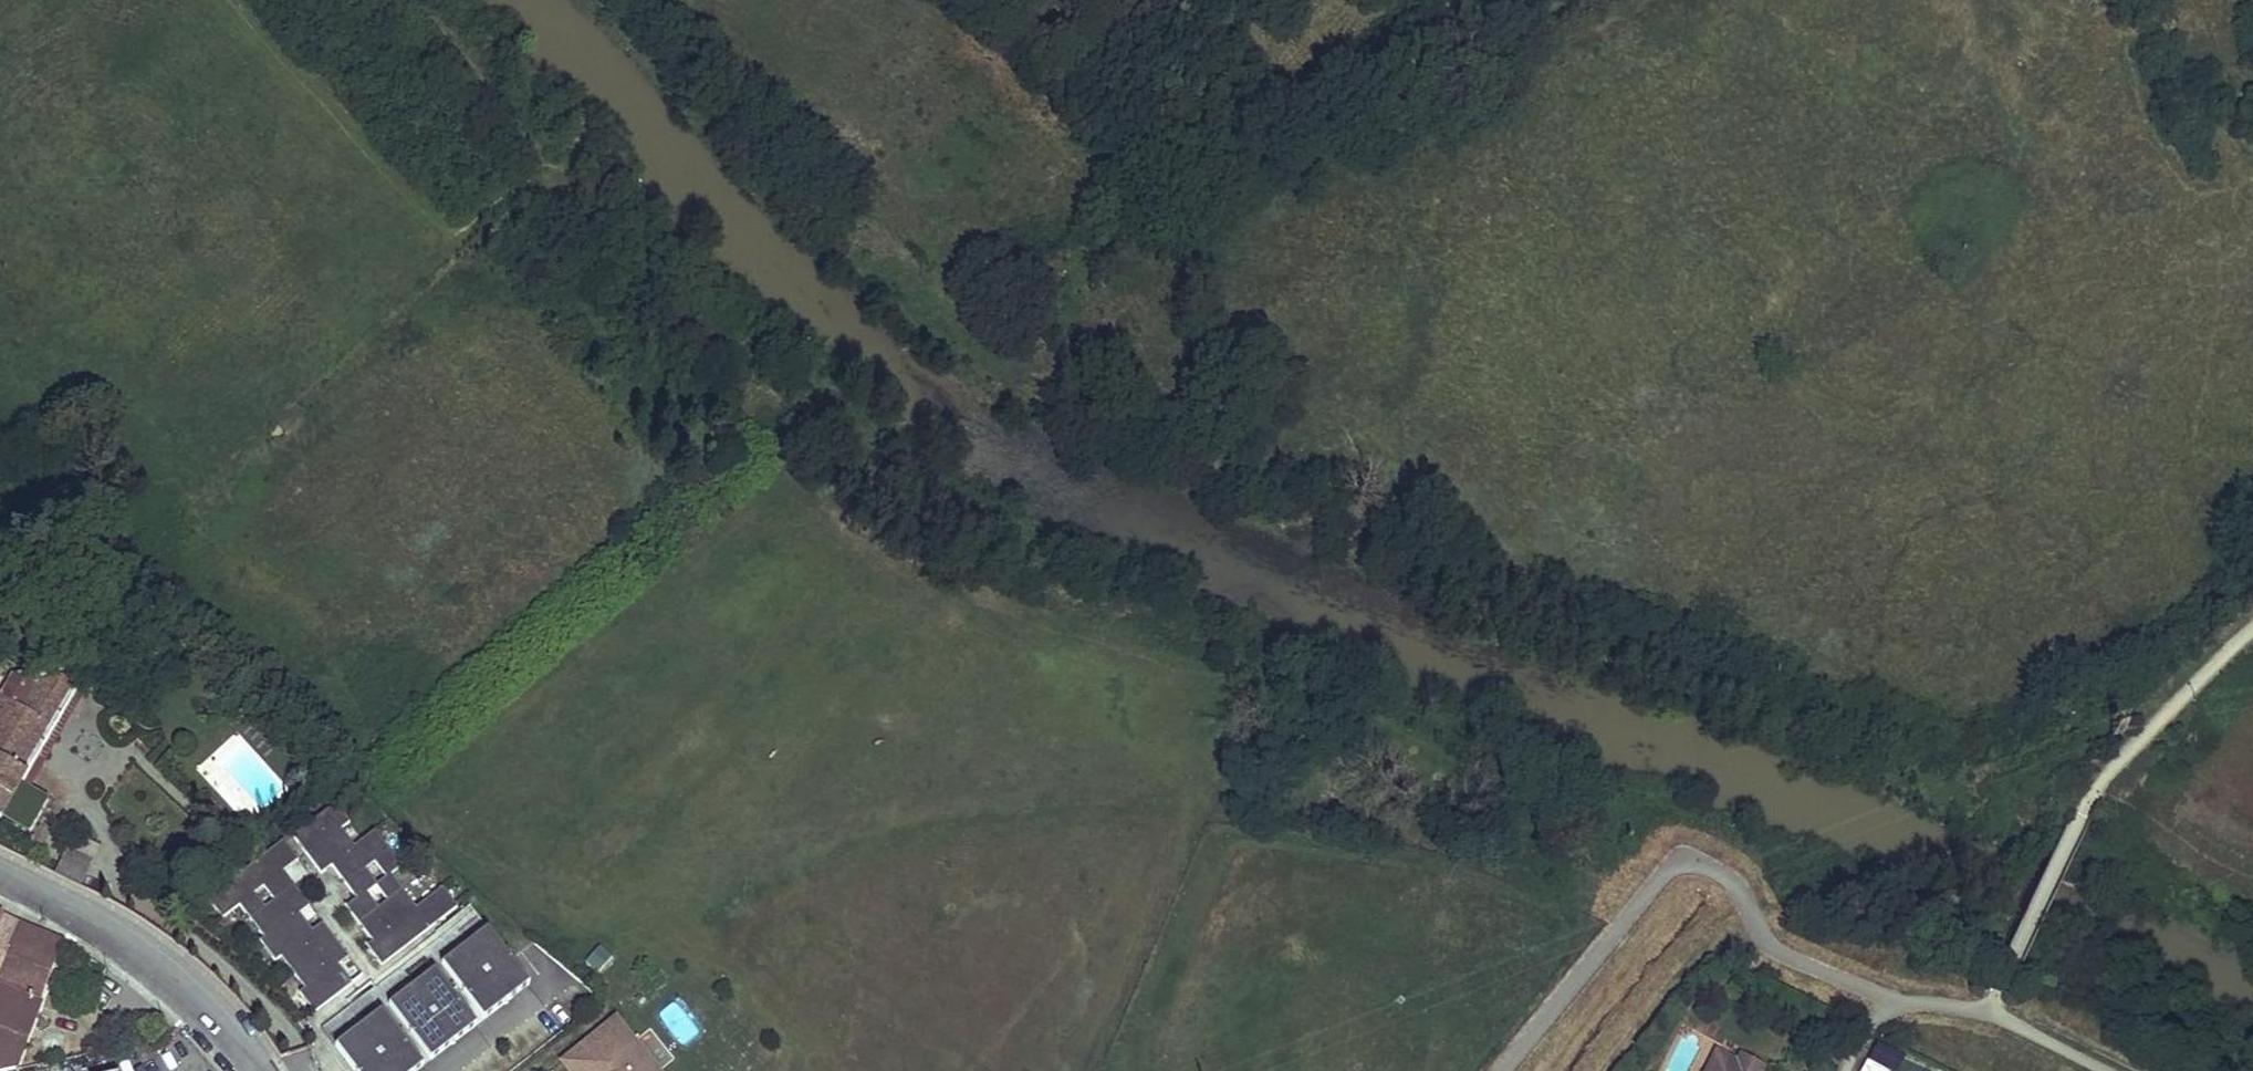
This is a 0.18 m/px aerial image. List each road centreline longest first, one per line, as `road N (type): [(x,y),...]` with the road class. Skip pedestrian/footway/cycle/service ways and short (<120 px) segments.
road 1 (tertiary): [(0,876),(132,948),(183,987),(253,1070)]

